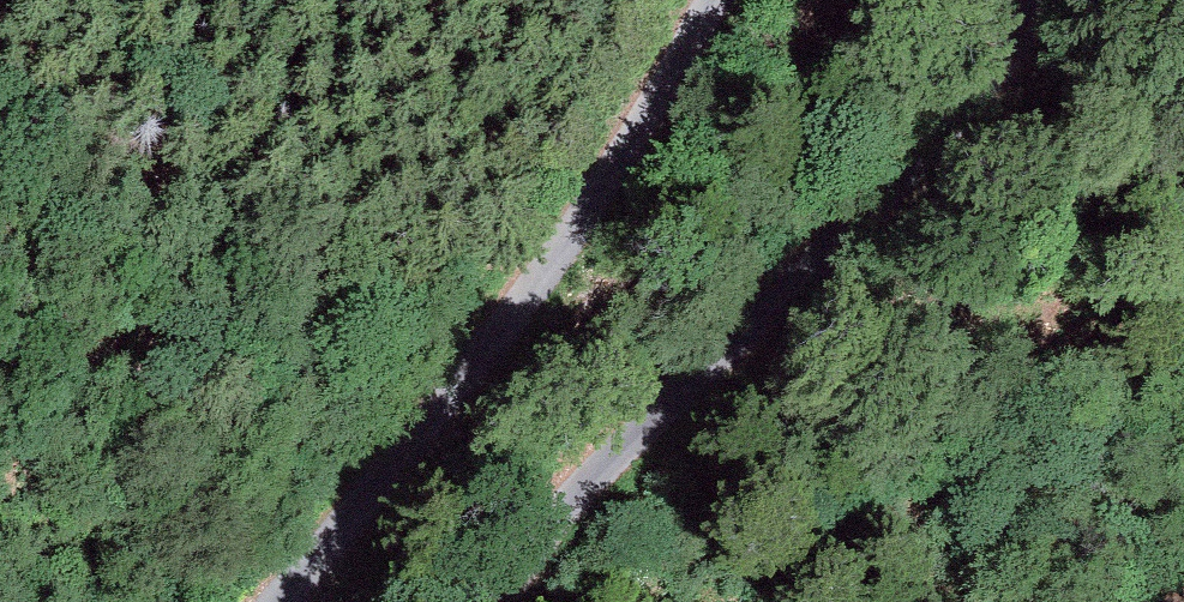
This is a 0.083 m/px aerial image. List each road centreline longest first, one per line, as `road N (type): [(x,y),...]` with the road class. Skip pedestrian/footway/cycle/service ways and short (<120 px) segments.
road 1 (track): [(1056,0),(973,103),(579,494),(507,601)]
road 2 (track): [(280,601),(464,381),(603,195),(713,0)]

